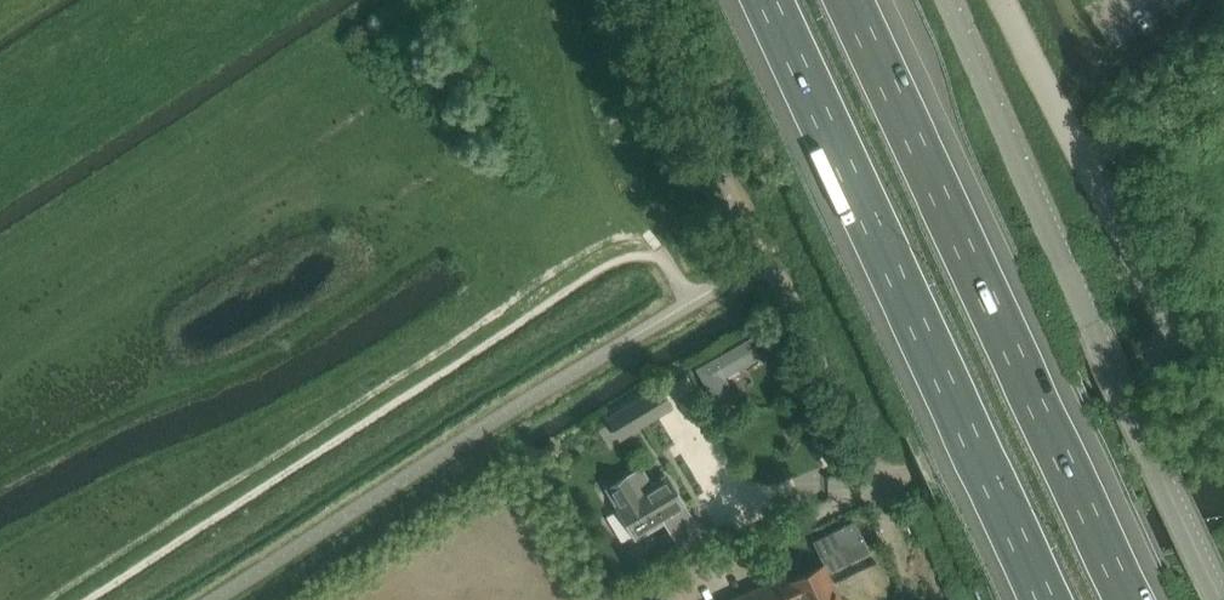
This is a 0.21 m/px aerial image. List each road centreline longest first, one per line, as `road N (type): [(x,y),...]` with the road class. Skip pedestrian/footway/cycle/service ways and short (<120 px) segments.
road 1 (motorway): [(1128,599),(848,0)]
road 2 (motorway): [(767,0),(1046,599)]
road 3 (unclassified): [(1221,599),(949,0)]
road 4 (residential): [(920,474),(1139,355),(1163,326),(1002,0)]
road 5 (residential): [(920,474),(881,475),(864,461),(647,0)]
road 6 (track): [(1223,71),(1079,154)]
road 7 (track): [(1108,599),(1219,524)]

